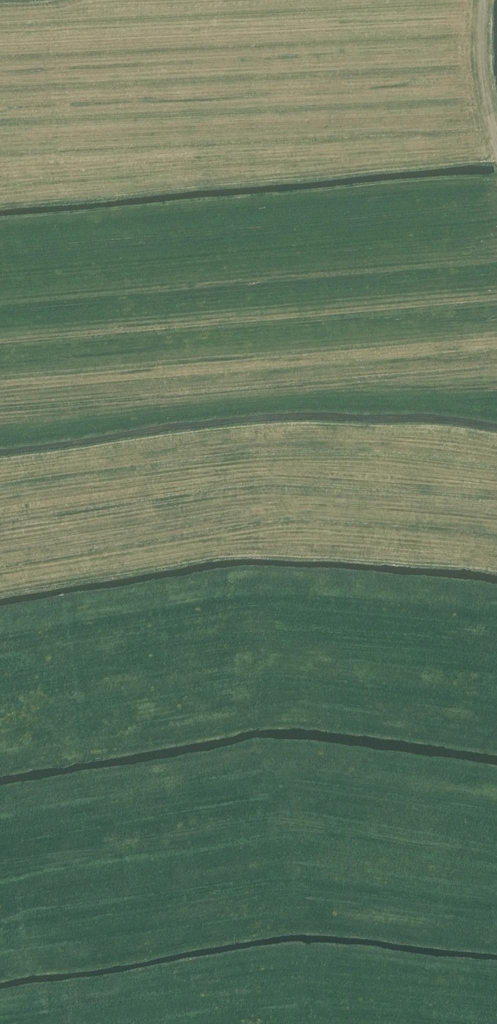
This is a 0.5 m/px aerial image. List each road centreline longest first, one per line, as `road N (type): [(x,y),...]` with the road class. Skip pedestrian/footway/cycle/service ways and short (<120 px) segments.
road 1 (track): [(484,0),(481,46),(496,143)]

